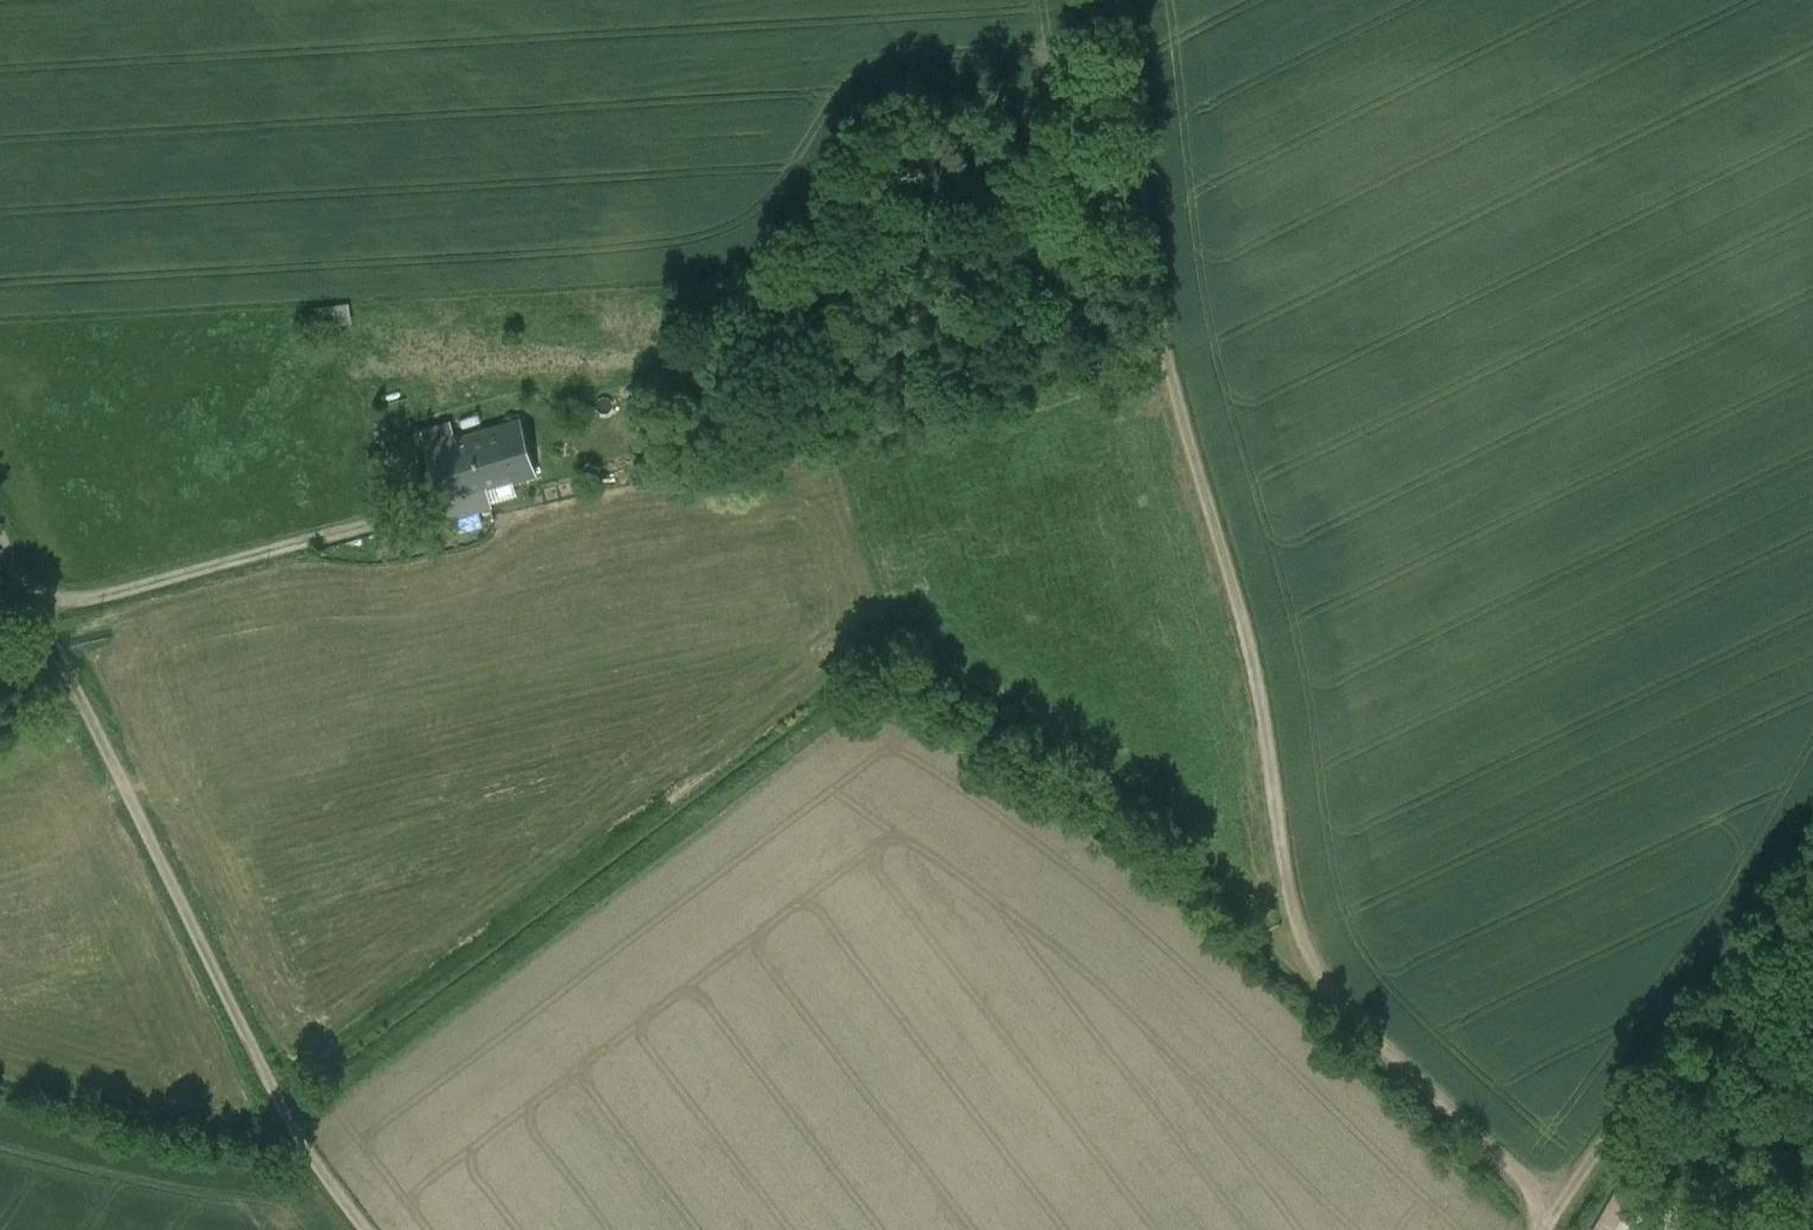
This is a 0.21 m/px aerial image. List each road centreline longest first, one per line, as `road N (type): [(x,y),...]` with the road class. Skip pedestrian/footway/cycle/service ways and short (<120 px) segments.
road 1 (track): [(1546,1227),(1523,1187),(1322,984),(1293,912),(1256,661),(1163,356),(1124,0)]
road 2 (track): [(39,613),(298,1145),(365,1229)]
road 3 (track): [(1812,821),(1545,1229)]
road 4 (track): [(39,613),(404,518)]

